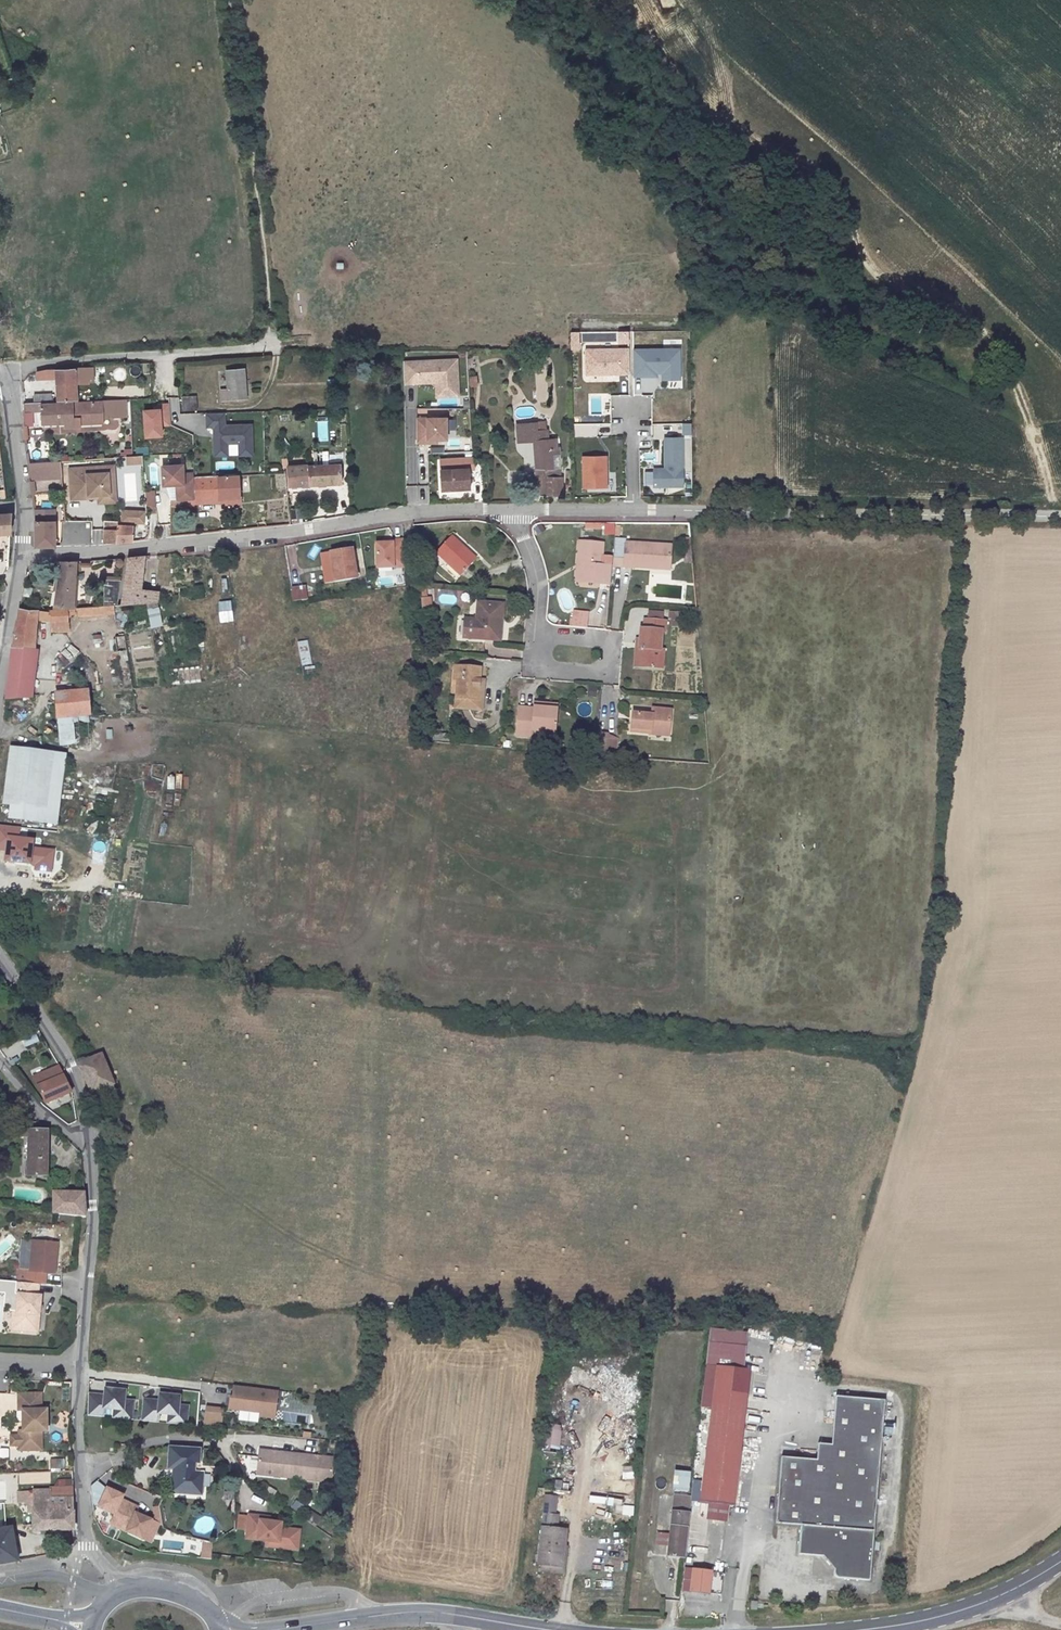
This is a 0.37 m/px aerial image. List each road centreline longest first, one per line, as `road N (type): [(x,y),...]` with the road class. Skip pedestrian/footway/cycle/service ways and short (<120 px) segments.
road 1 (unclassified): [(515,511),(1060,519)]
road 2 (track): [(1060,413),(1040,404),(967,320),(865,266),(818,173),(742,145),(691,69)]
road 3 (unclassified): [(21,559),(415,511),(515,511)]
road 4 (residential): [(7,375),(33,364),(269,346)]
road 5 (secondary): [(296,1627),(421,1611),(549,1629)]
road 6 (residential): [(116,1591),(79,1525),(76,1367)]
road 7 (secondary): [(844,1629),(980,1606),(1060,1560)]
road 8 (residential): [(76,1367),(93,1141)]
road 9 (residential): [(93,1141),(72,1062),(0,956)]
road 10 (residential): [(535,632),(597,636),(607,640),(612,663),(594,674),(541,671),(533,658)]
road 11 (residential): [(21,559),(7,375)]
road 12 (residential): [(515,511),(534,572),(535,632)]
road 13 (residential): [(0,1063),(65,1131),(93,1141)]

